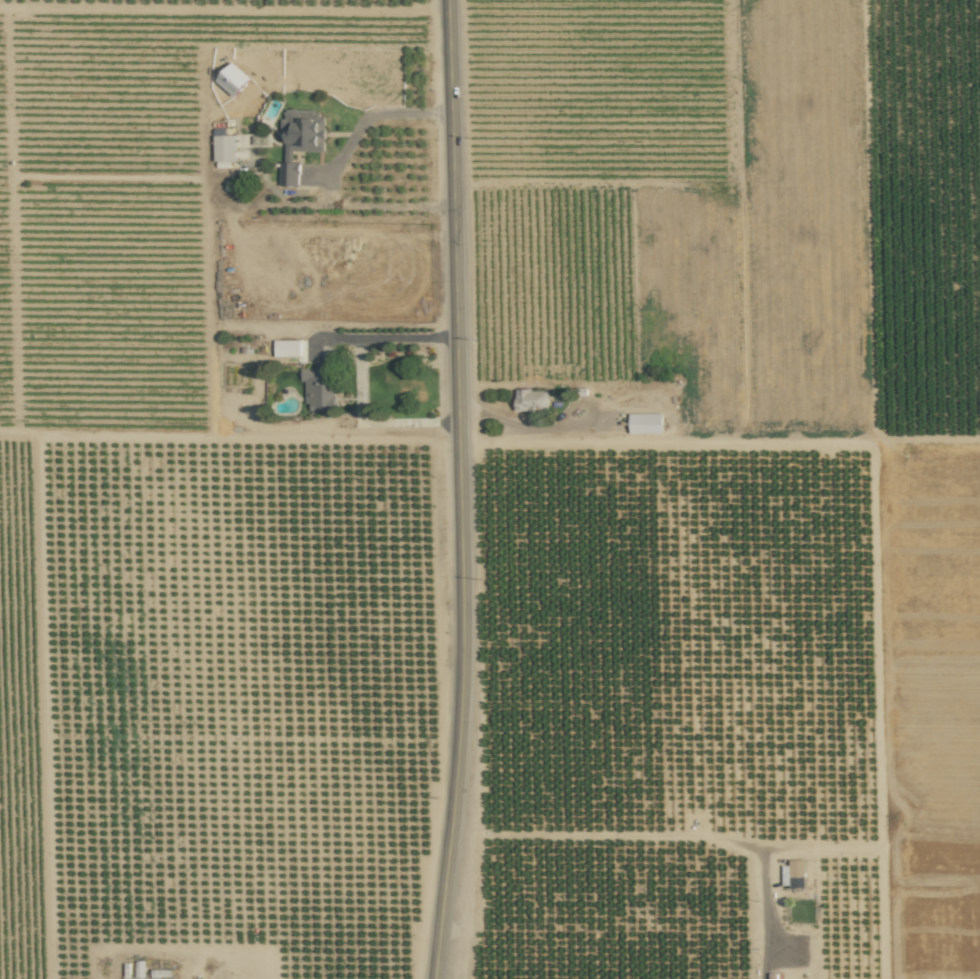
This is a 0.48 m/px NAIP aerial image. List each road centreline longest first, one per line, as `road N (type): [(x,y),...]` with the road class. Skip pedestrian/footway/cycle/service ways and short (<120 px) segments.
road 1 (secondary): [(449,0),(465,696),(435,978)]
road 2 (track): [(761,978),(756,845),(684,835),(450,835)]

